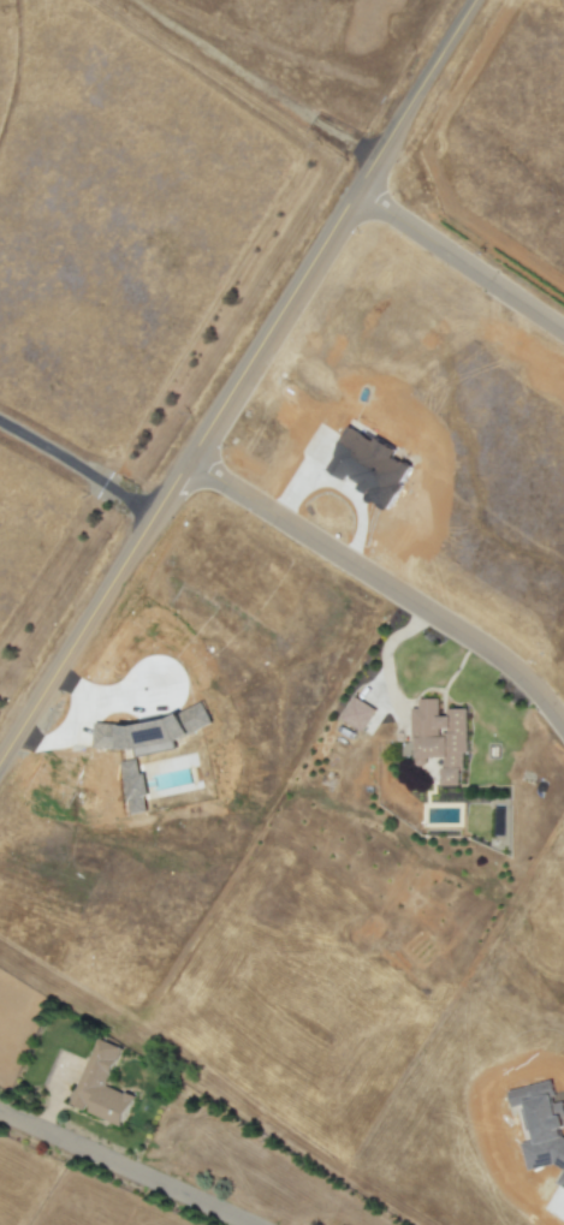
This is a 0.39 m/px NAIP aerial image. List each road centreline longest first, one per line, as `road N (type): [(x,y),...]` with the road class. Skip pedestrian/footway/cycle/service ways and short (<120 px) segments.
road 1 (tertiary): [(0,761),(475,0)]
road 2 (residential): [(189,456),(507,656),(563,729)]

